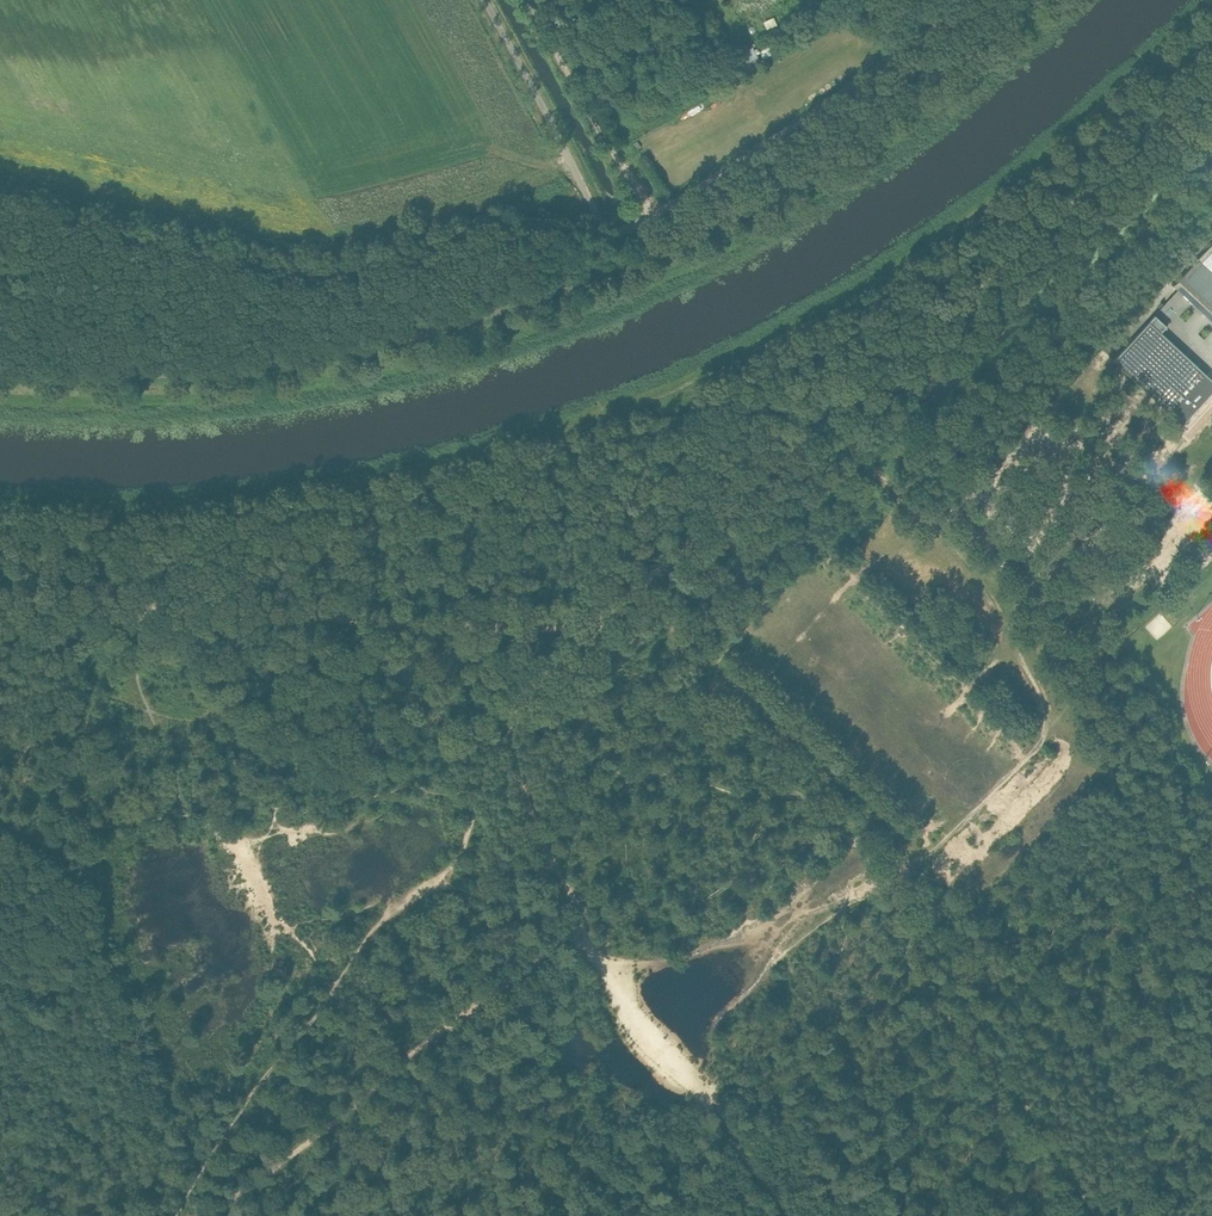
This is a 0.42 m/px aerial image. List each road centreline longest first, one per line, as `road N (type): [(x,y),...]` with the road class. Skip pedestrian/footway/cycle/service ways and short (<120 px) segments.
road 1 (track): [(1211,79),(640,591)]
road 2 (track): [(640,591),(591,614),(142,599)]
road 3 (unclassified): [(618,229),(793,126),(963,0)]
road 4 (track): [(899,893),(931,987),(1059,1154)]
road 5 (track): [(631,993),(641,1019),(784,1215)]
road 6 (unclassified): [(618,229),(598,219),(483,0)]
road 7 (track): [(652,215),(528,0)]
road 8 (track): [(0,593),(142,599)]

